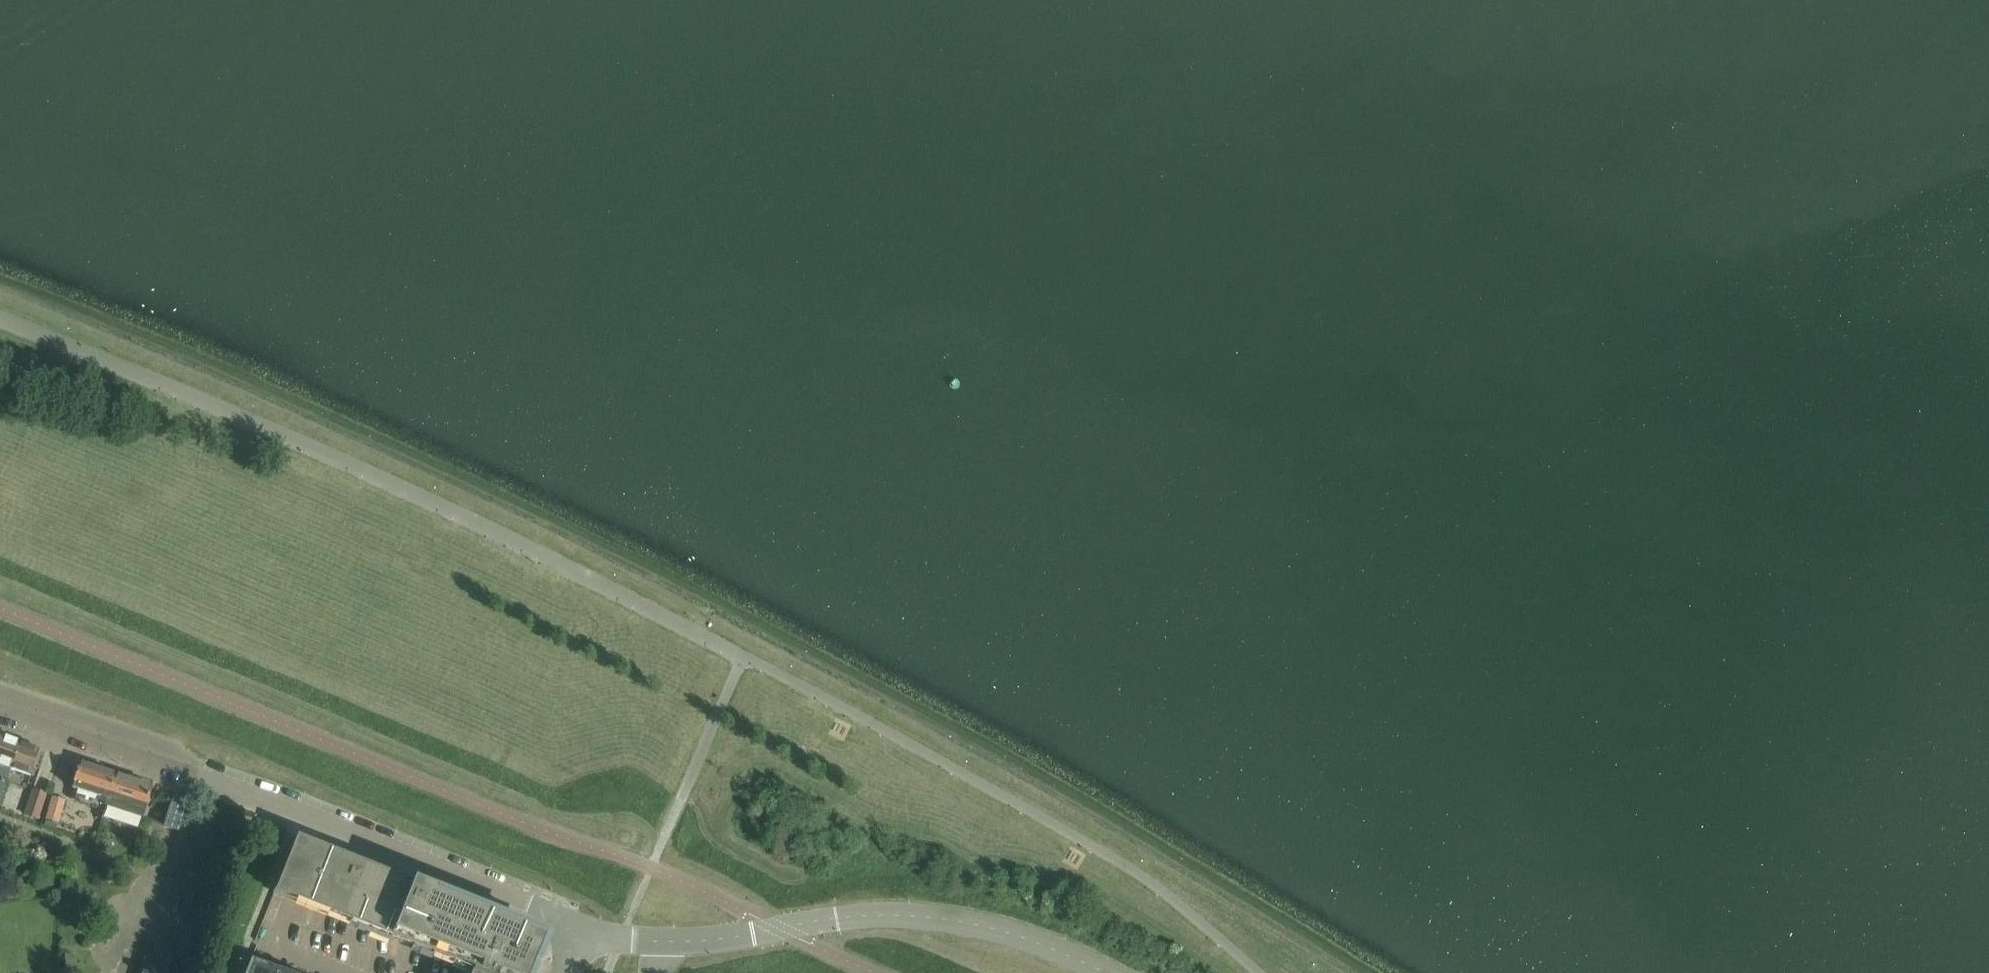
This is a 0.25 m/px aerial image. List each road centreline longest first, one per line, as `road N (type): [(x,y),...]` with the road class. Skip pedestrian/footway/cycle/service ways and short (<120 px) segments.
road 1 (residential): [(565,927),(294,815),(0,713)]
road 2 (unclassified): [(1104,972),(968,923),(903,916),(649,944),(583,936)]

